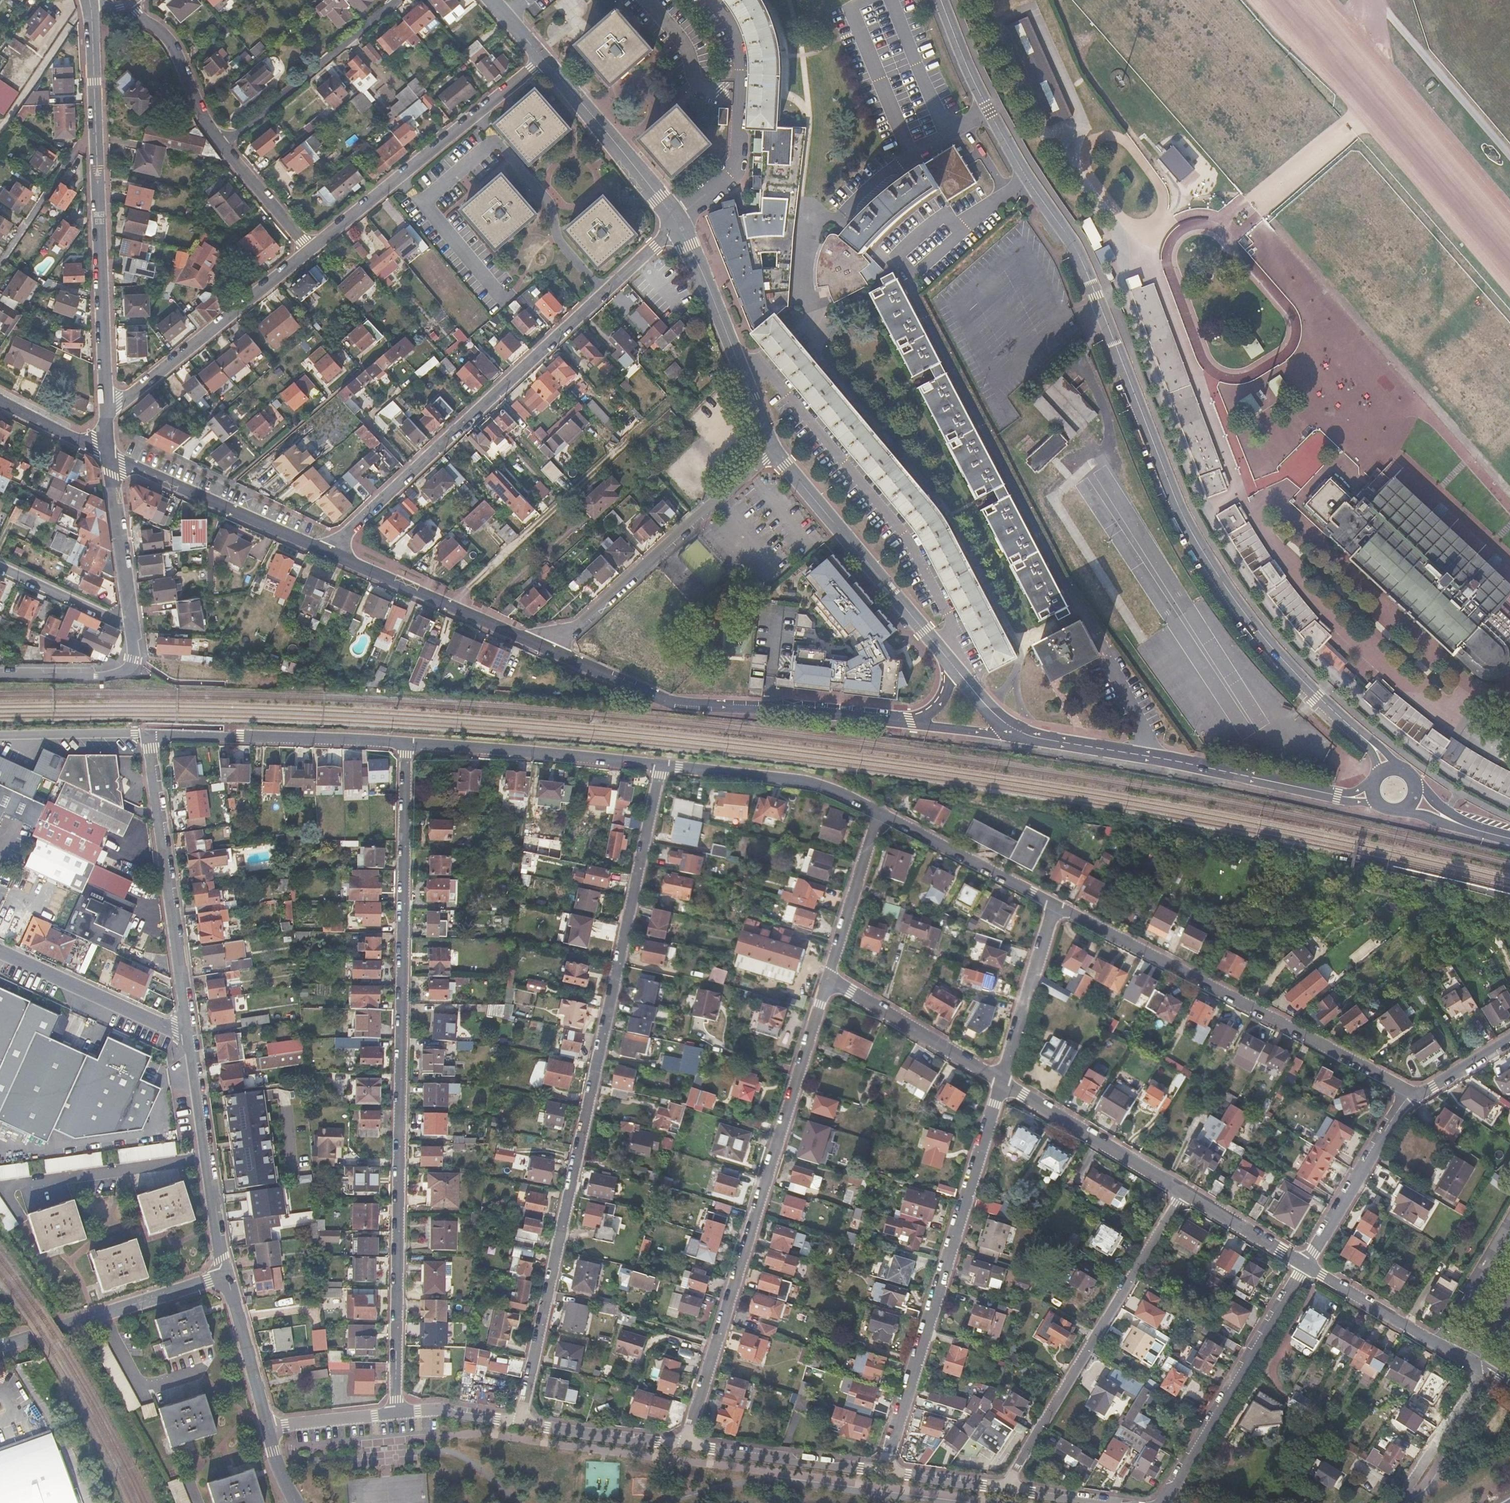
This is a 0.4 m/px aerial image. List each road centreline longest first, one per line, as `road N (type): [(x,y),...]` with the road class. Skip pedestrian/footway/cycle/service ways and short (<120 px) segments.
road 1 (tertiary): [(941,0),(989,112),(1085,267),(1201,548),(1283,660),(1368,741)]
road 2 (residential): [(518,1424),(661,766)]
road 3 (residential): [(394,1416),(406,743)]
road 4 (residential): [(685,1446),(829,980)]
road 5 (residential): [(326,552),(678,223)]
road 6 (residential): [(882,1474),(1002,1082)]
road 7 (residential): [(1412,1091),(1055,904)]
road 8 (residential): [(94,18),(107,413)]
road 9 (track): [(1259,201),(1509,493)]
road 10 (tertiary): [(551,650),(678,703),(921,721)]
road 11 (residential): [(1005,1490),(1180,1192)]
road 12 (tertiary): [(1019,732),(1346,797)]
road 13 (residential): [(147,737),(188,1039)]
road 14 (residential): [(310,250),(543,59)]
road 15 (residential): [(772,450),(551,650)]
road 16 (tertiary): [(772,450),(956,669)]
road 17 (residential): [(1161,1502),(1306,1267)]
road 18 (residential): [(107,413),(310,250)]
road 19 (residential): [(406,743),(147,737)]
road 20 (residential): [(678,223),(736,169),(739,58),(732,29),(706,0)]
road 21 (residential): [(661,766),(406,743)]
road 22 (tertiary): [(678,223),(772,450)]
road 23 (tertiary): [(551,650),(326,552)]
road 24 (track): [(1079,51),(1178,195),(1231,195),(1239,207)]
road 25 (residential): [(188,1039),(226,1275)]
road 26 (residential): [(226,1275),(0,1346)]
road 27 (tertiary): [(326,552),(110,455)]
road 28 (residential): [(882,814),(802,781),(661,766)]
road 29 (residential): [(223,147),(397,0)]
road 30 (tertiary): [(543,59),(678,223)]
road 31 (residential): [(1180,1192),(1002,1082)]
road 32 (residential): [(188,1039),(0,953)]
road 33 (residential): [(1306,1267),(1412,1091)]
road 34 (residential): [(1002,1082),(829,980)]
road 35 (residential): [(685,1446),(882,1474)]
road 36 (residential): [(1055,904),(882,814)]
road 37 (residential): [(1474,1366),(1306,1267)]
road 38 (track): [(1085,156),(1050,140),(995,0)]
road 39 (residential): [(1002,1082),(1055,904)]
road 40 (track): [(1359,120),(1214,229)]
road 41 (residential): [(0,678),(125,671),(132,660),(129,624)]
road 42 (residential): [(882,814),(829,980)]
road 43 (residential): [(130,3),(176,54),(223,147)]
road 44 (residential): [(110,455),(129,624)]
road 45 (residential): [(518,1424),(685,1446)]
road 46 (residential): [(226,1275),(267,1429)]
road 47 (residential): [(0,735),(147,737)]
road 48 (residential): [(1306,1267),(1180,1192)]
road 49 (residential): [(1407,1489),(1473,1388),(1474,1366)]
road 50 (residential): [(129,624),(0,564)]
road 51 (residential): [(223,147),(310,250)]
road 52 (residential): [(267,1429),(394,1416)]
road 53 (residential): [(394,1416),(439,1413),(518,1424)]
road 54 (residential): [(882,1474),(1005,1490)]
road 55 (tertiary): [(110,455),(0,399)]

